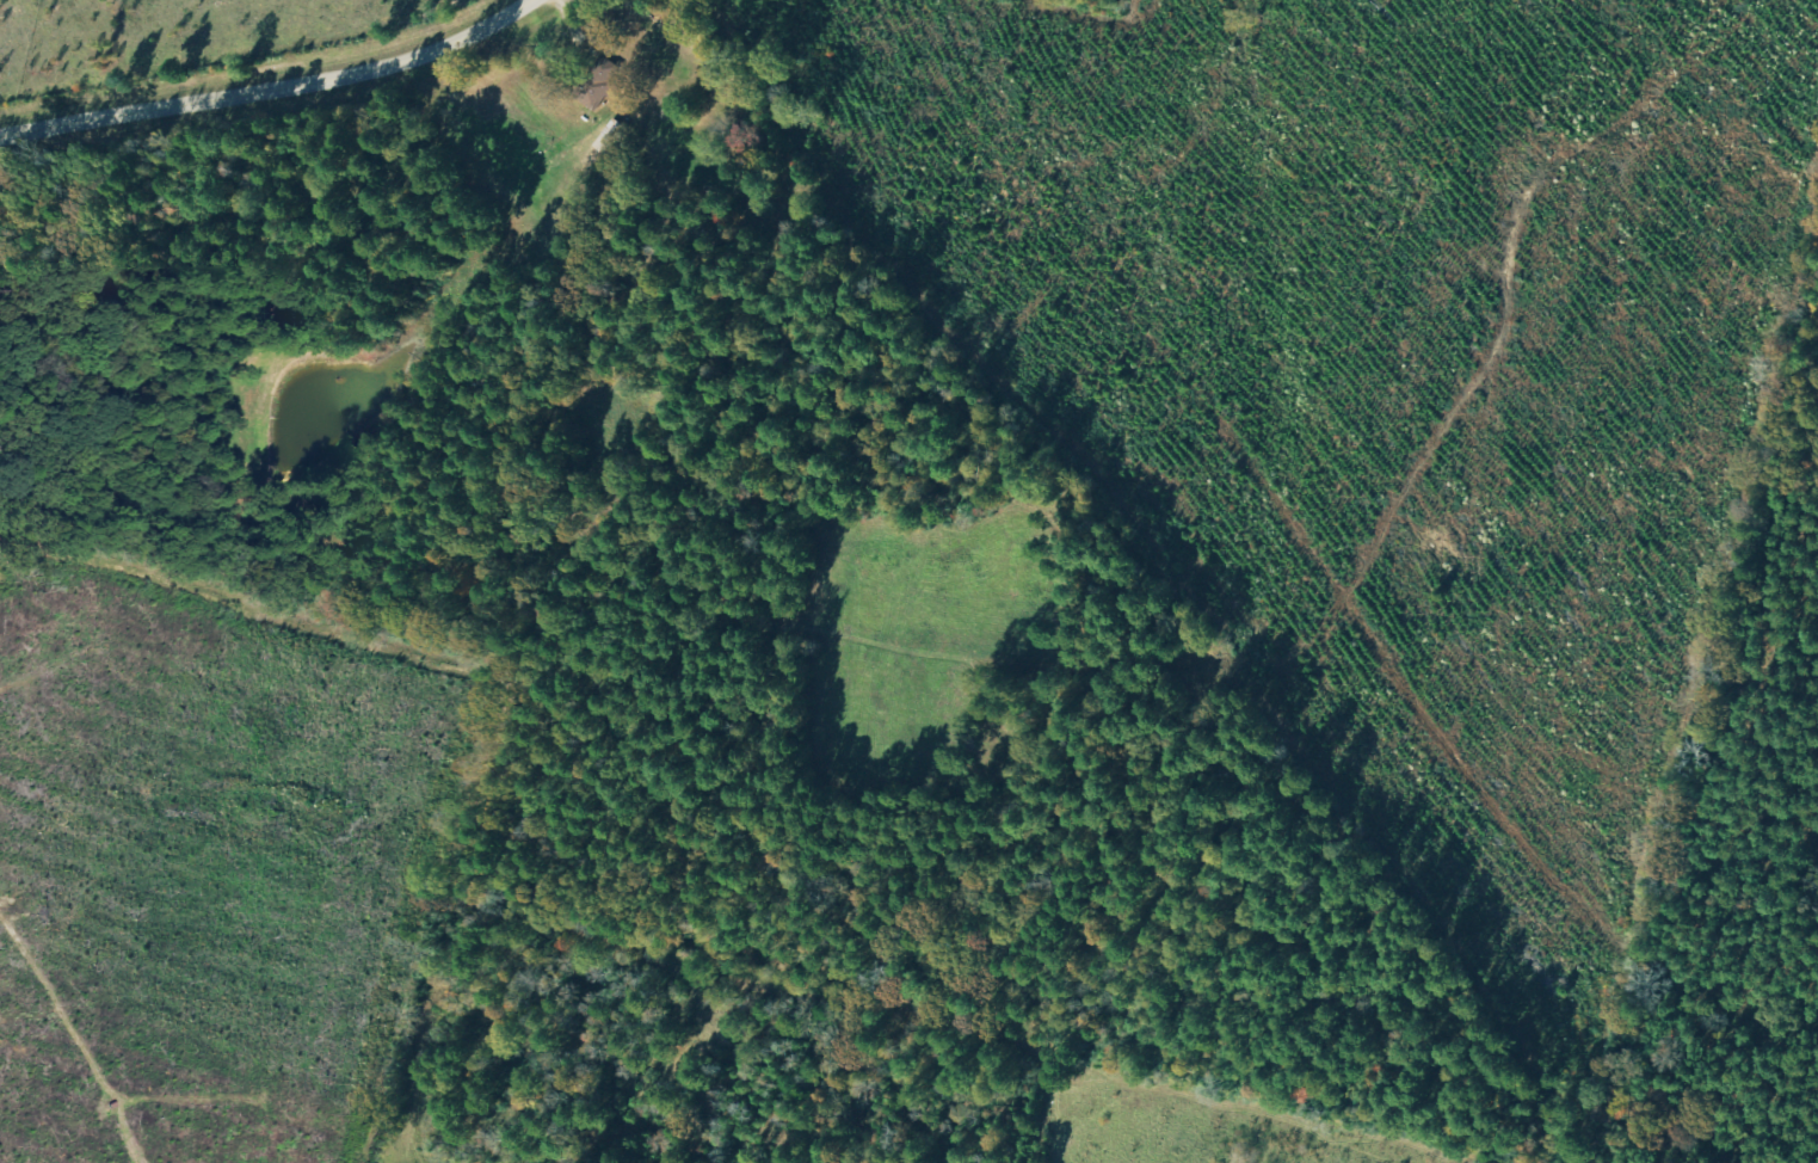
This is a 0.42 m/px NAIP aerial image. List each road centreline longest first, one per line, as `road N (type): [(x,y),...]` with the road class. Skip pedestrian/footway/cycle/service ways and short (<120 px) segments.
road 1 (tertiary): [(0,137),(389,63),(450,42),(522,0)]

